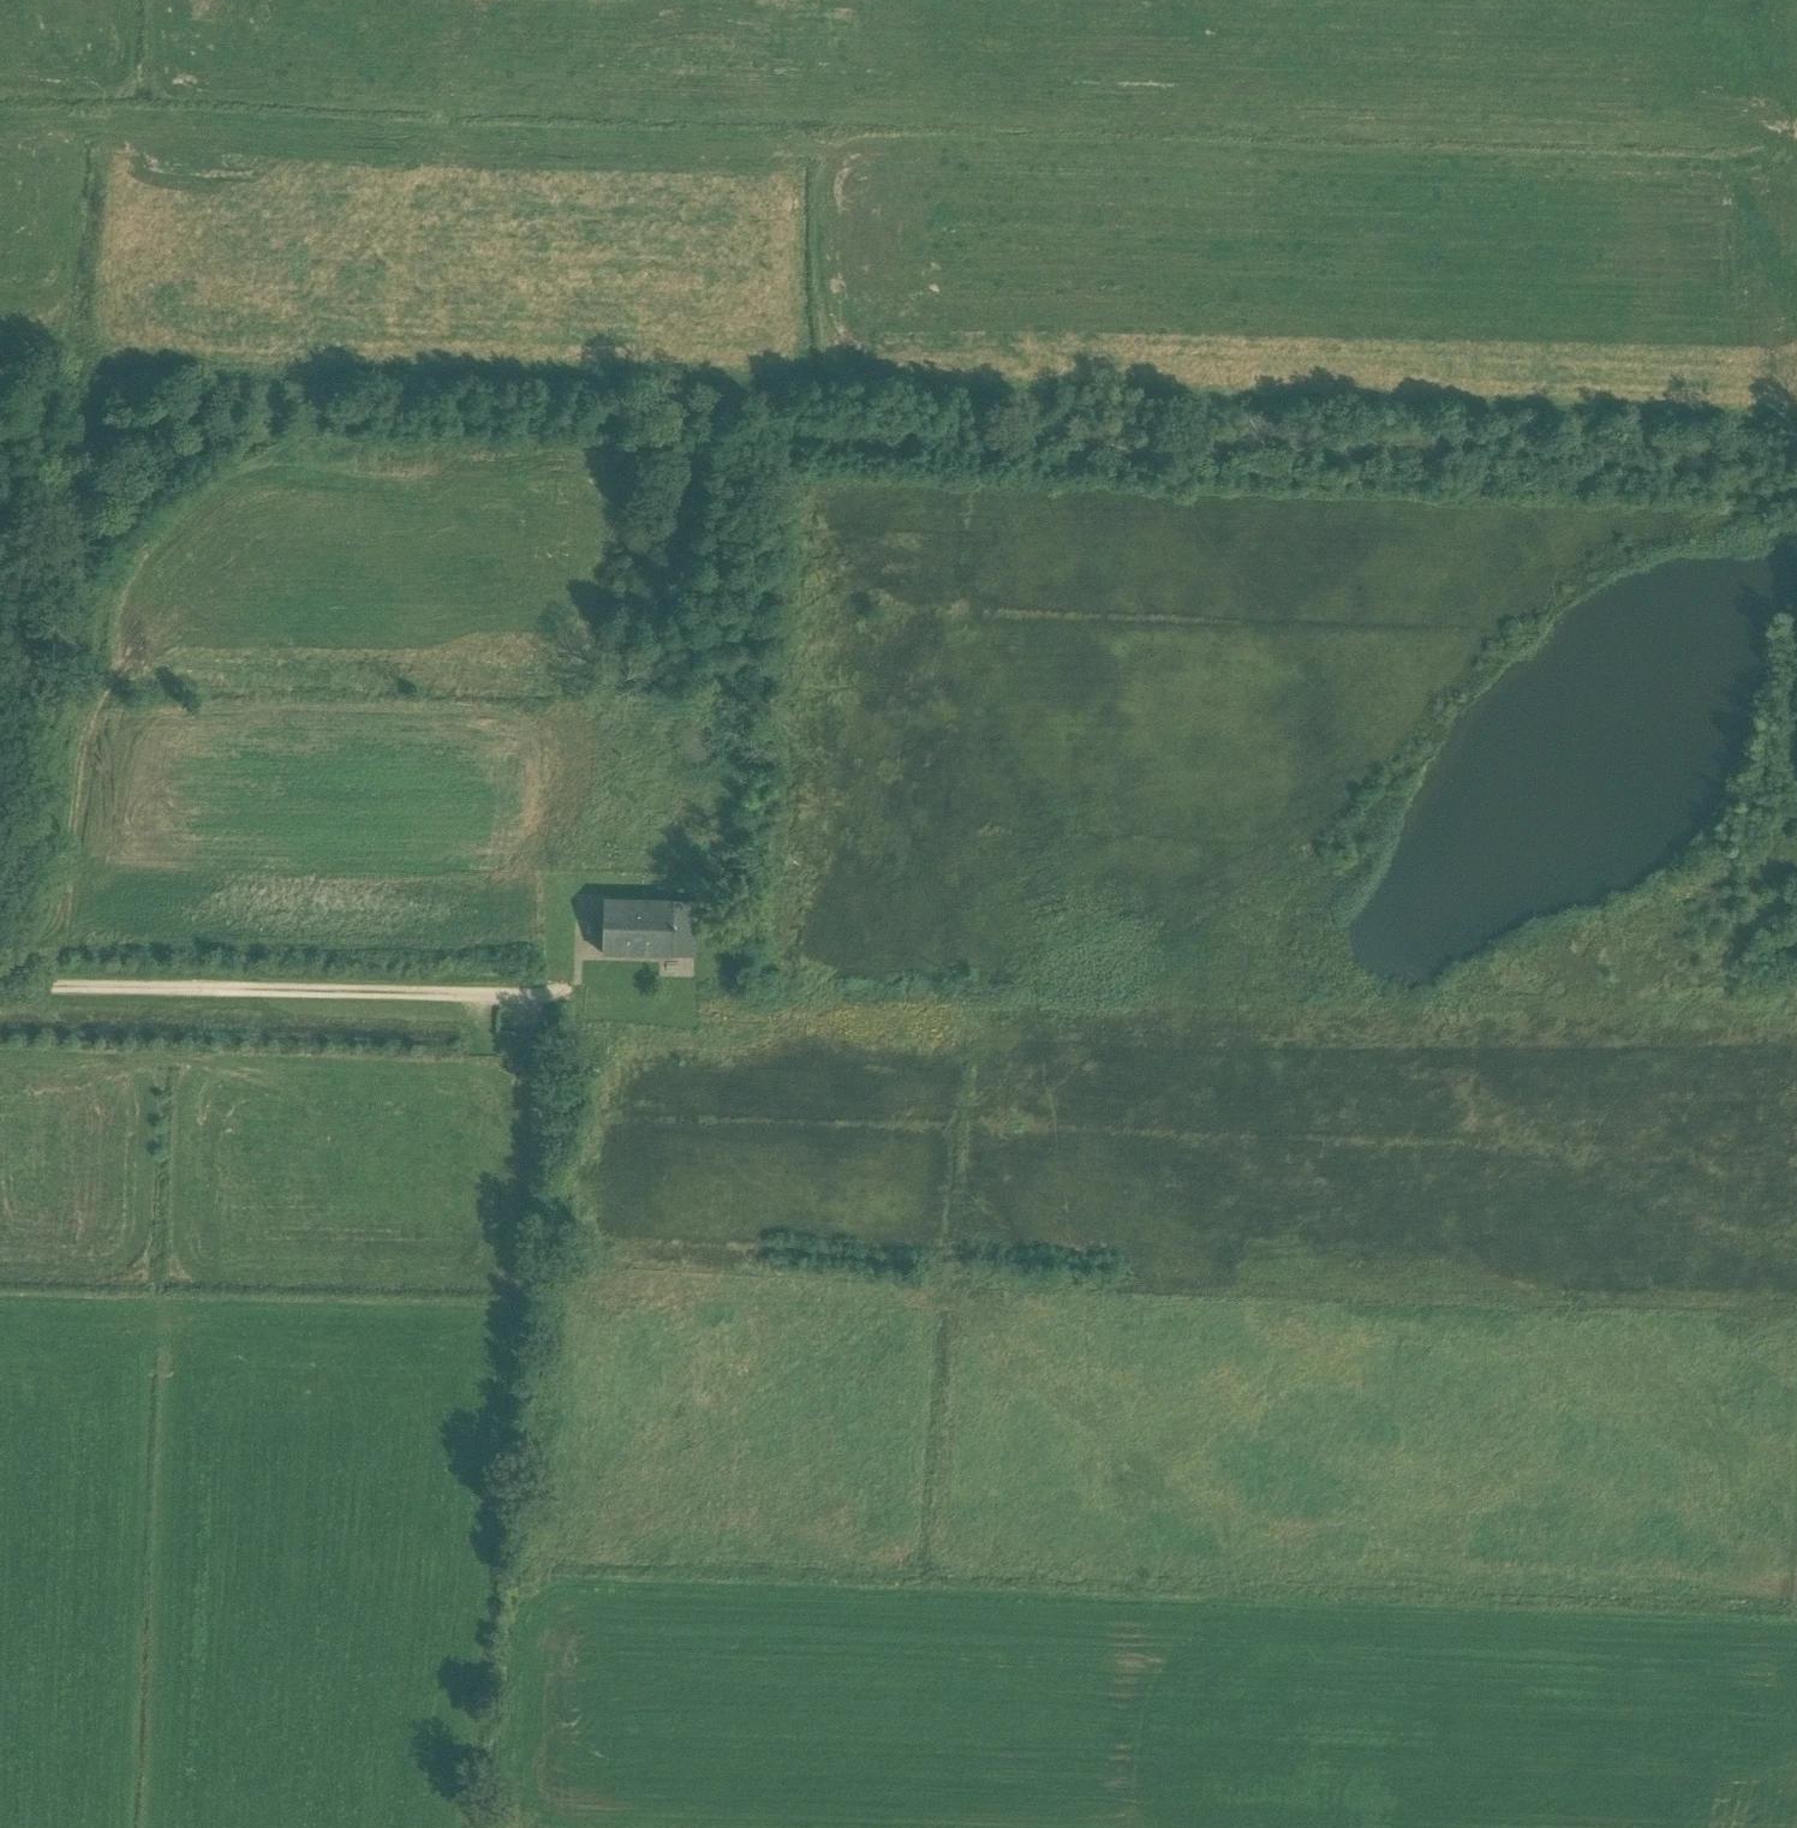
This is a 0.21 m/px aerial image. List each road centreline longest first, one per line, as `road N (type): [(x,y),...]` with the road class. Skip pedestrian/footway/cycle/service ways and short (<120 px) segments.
road 1 (track): [(0,972),(605,982)]

